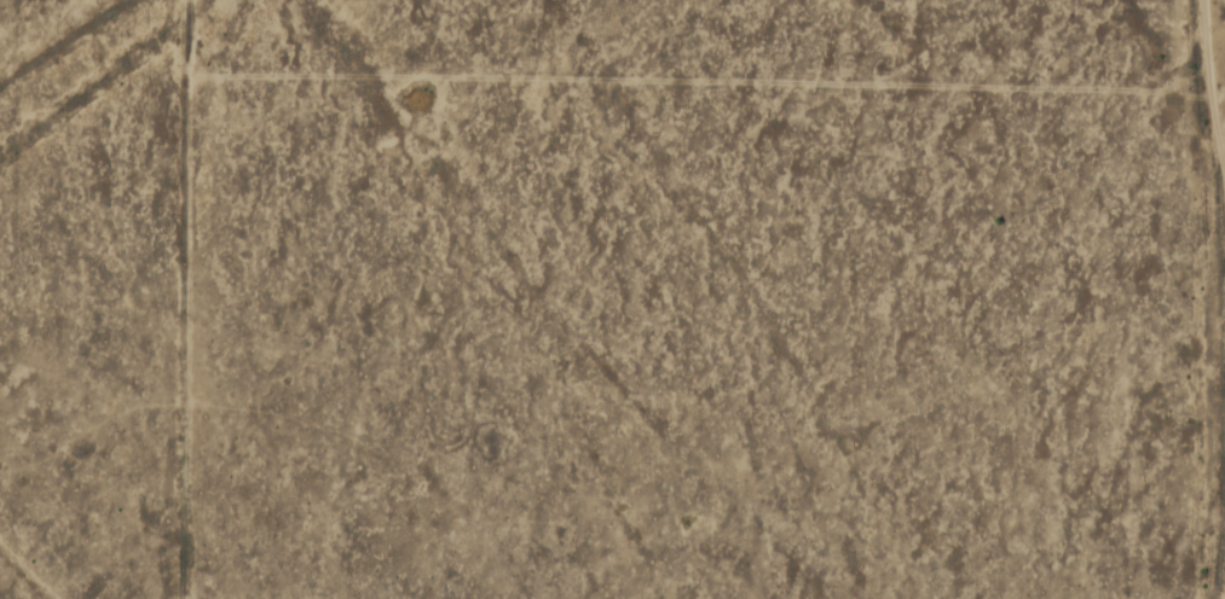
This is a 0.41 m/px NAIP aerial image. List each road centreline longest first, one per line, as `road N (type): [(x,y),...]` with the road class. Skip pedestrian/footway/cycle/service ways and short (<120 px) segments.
road 1 (track): [(187,0),(180,598)]
road 2 (track): [(1224,256),(1203,0)]

